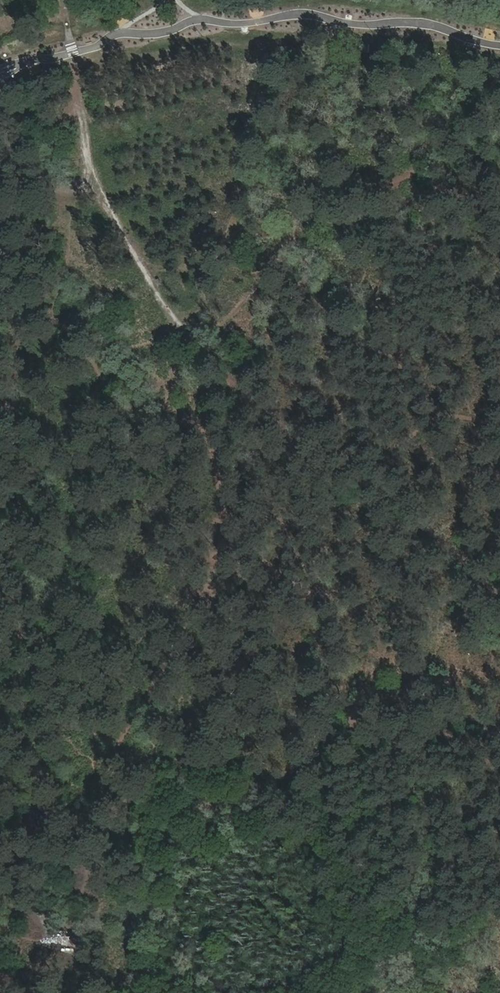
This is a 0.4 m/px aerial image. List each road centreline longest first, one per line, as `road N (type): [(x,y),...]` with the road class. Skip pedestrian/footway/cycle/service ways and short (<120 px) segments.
road 1 (unclassified): [(0,73),(70,45),(235,18),(317,14),(435,25),(499,42)]

